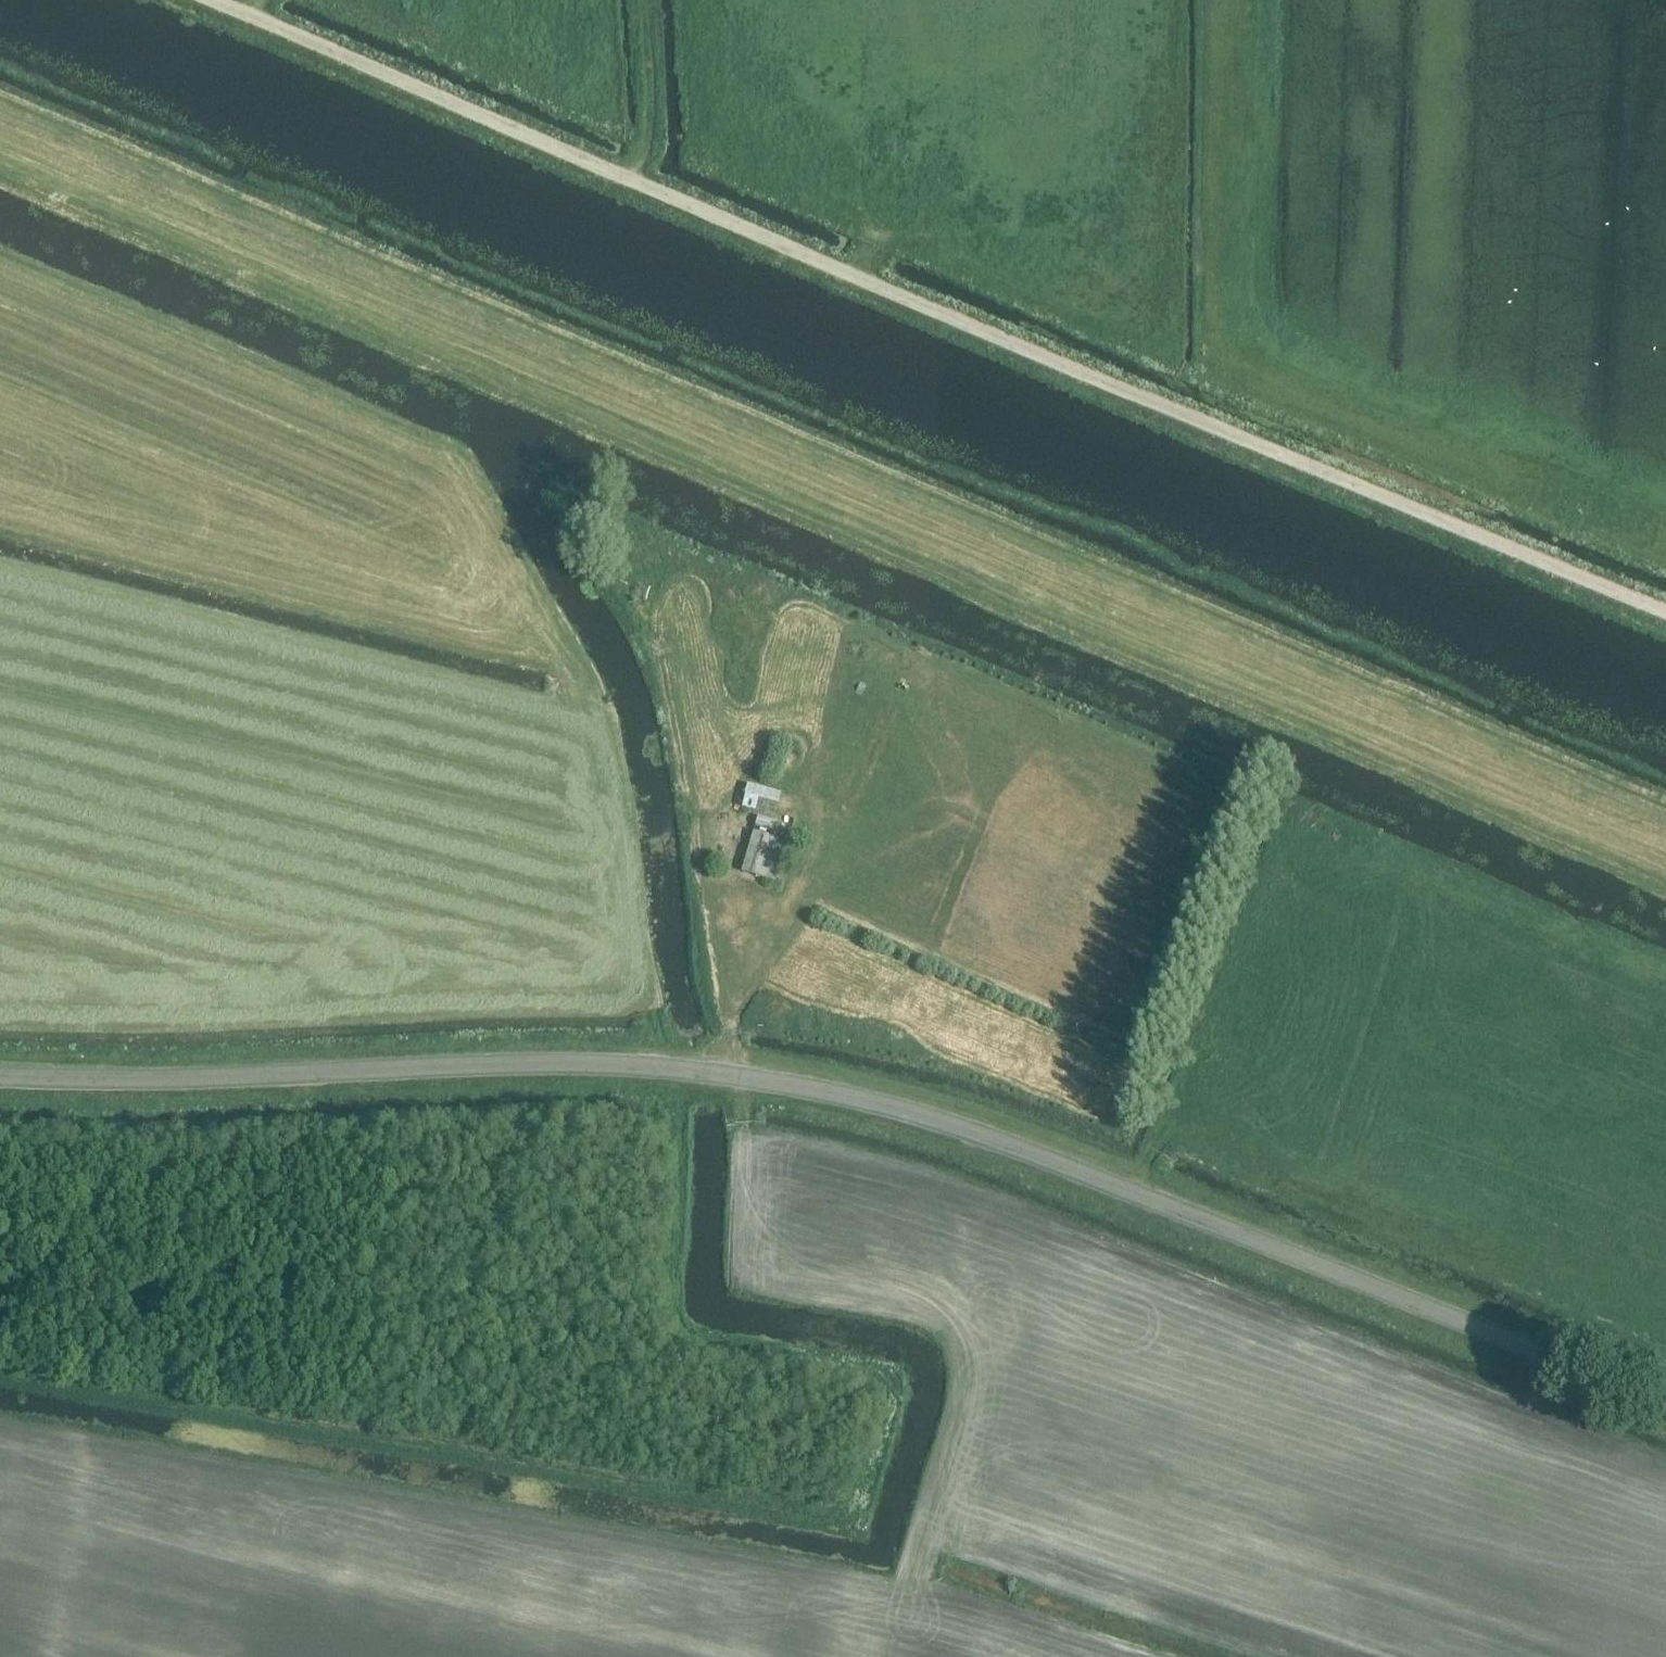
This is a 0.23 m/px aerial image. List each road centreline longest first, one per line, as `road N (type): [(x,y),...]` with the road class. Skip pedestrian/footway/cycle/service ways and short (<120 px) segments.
road 1 (unclassified): [(1665,1405),(946,1120),(721,1069),(0,1077)]
road 2 (track): [(207,0),(1665,616)]

